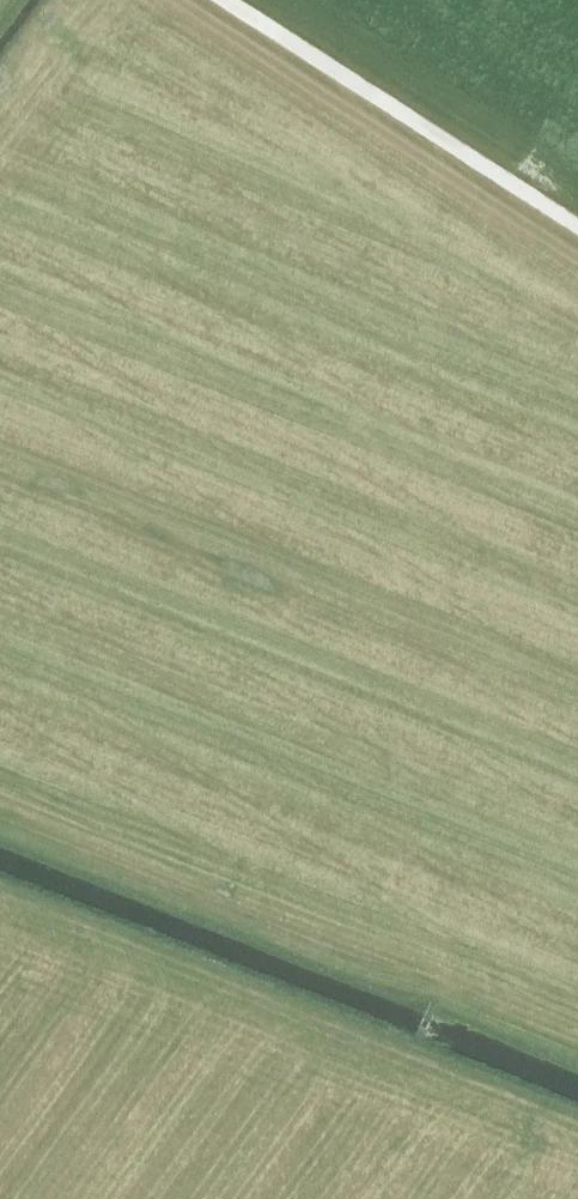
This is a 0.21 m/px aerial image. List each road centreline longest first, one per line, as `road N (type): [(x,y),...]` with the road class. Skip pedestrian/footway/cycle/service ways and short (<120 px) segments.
road 1 (track): [(577,225),(230,0)]

